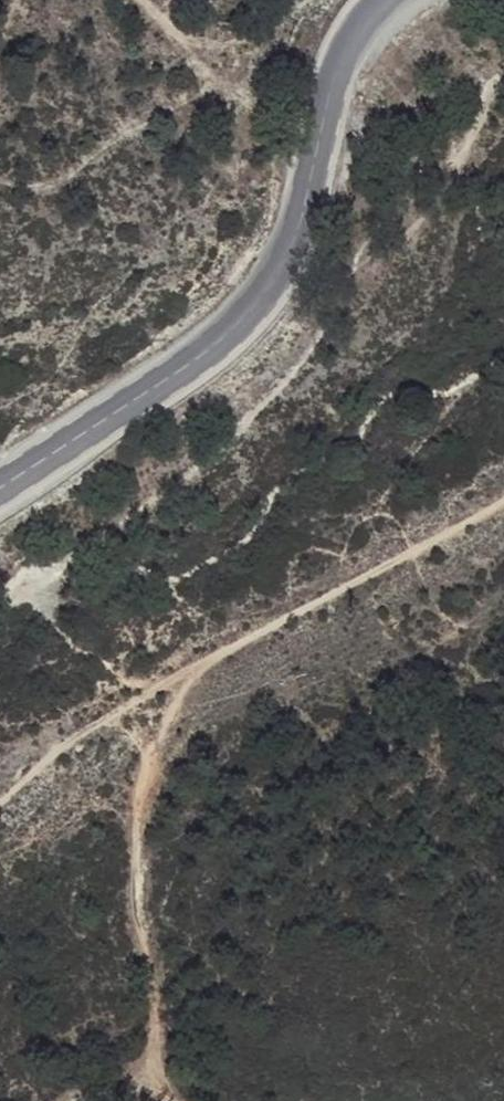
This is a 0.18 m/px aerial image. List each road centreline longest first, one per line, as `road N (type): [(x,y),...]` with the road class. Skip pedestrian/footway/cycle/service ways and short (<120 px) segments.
road 1 (track): [(503,502),(201,669),(179,695),(149,757),(136,820),(156,1075),(166,1100)]
road 2 (secondary): [(0,485),(238,323),(279,270),(311,176),(332,72),(383,0)]
road 3 (track): [(201,669),(49,754),(0,807)]

